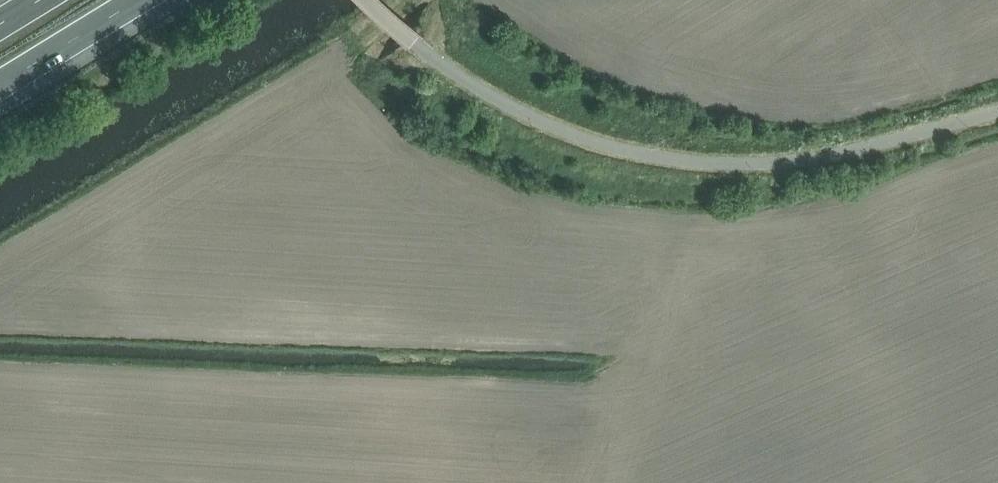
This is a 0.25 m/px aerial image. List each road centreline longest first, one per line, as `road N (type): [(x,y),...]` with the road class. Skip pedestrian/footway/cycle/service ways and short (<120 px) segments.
road 1 (motorway): [(0,85),(139,0)]

